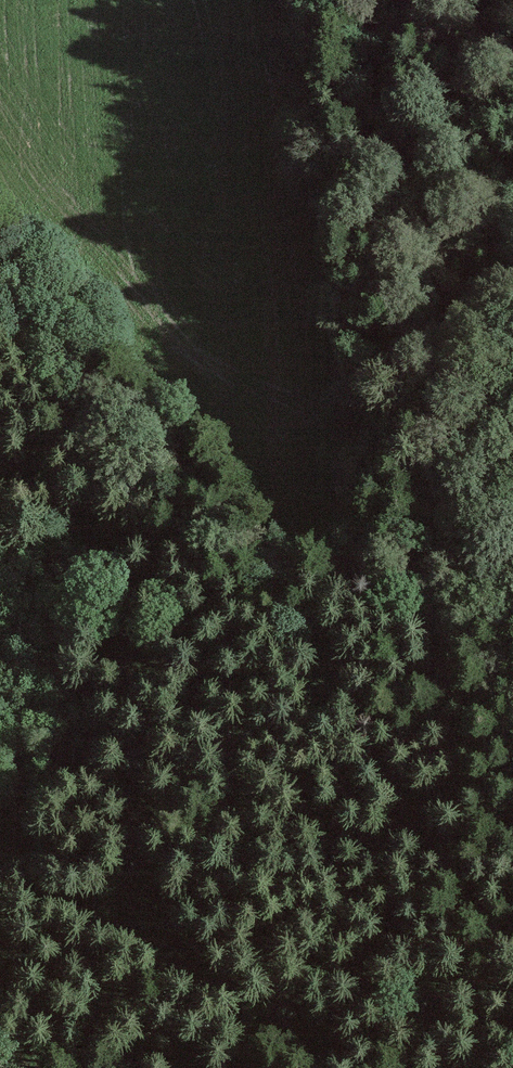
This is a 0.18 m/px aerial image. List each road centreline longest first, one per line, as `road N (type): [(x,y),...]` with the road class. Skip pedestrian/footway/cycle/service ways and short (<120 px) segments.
road 1 (track): [(0,380),(176,683),(303,865),(351,1067)]
road 2 (track): [(512,396),(447,483),(427,558),(482,1067)]

